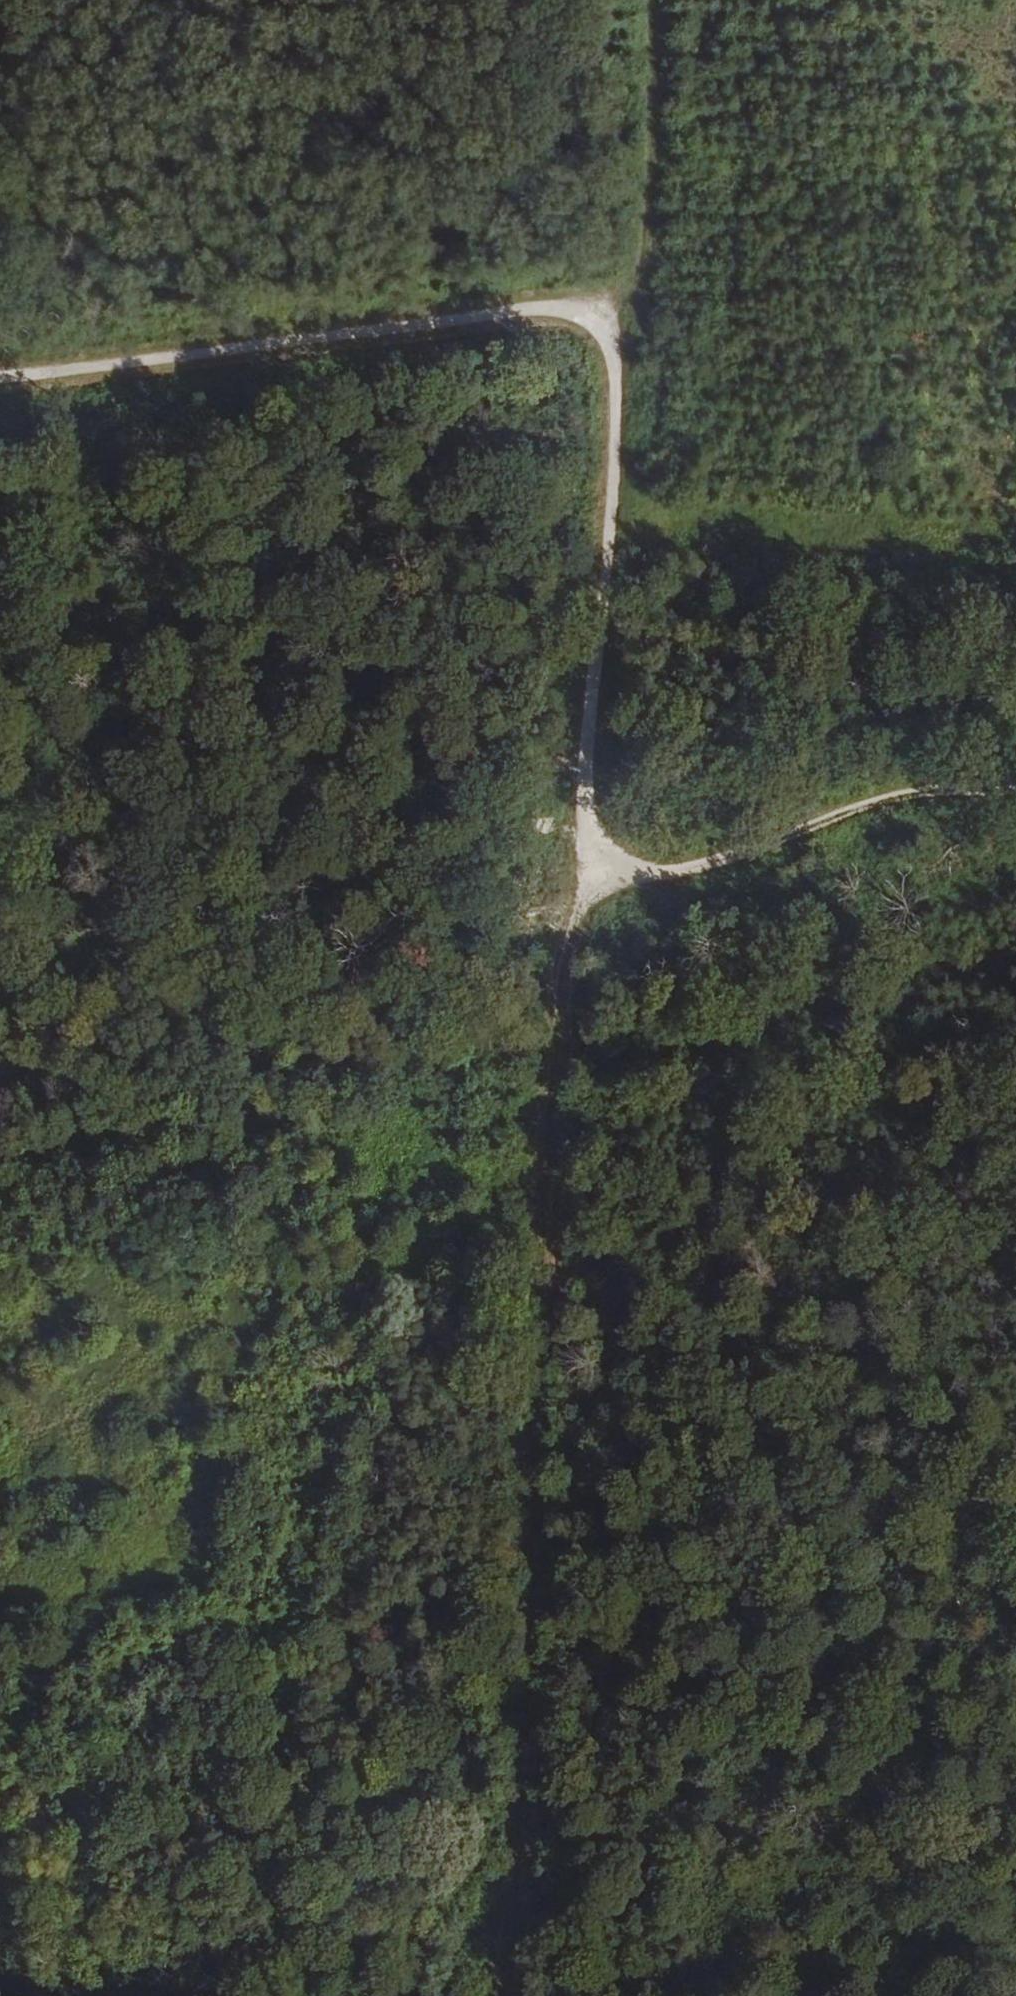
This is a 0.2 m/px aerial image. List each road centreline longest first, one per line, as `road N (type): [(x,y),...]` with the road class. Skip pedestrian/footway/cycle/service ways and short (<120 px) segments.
road 1 (track): [(573,921),(629,264)]
road 2 (track): [(629,264),(0,361)]
road 3 (track): [(0,1168),(66,1153),(450,1136),(547,1117)]
road 4 (track): [(573,921),(672,874),(929,780),(1015,781)]
road 5 (track): [(573,921),(561,964),(547,1117)]

